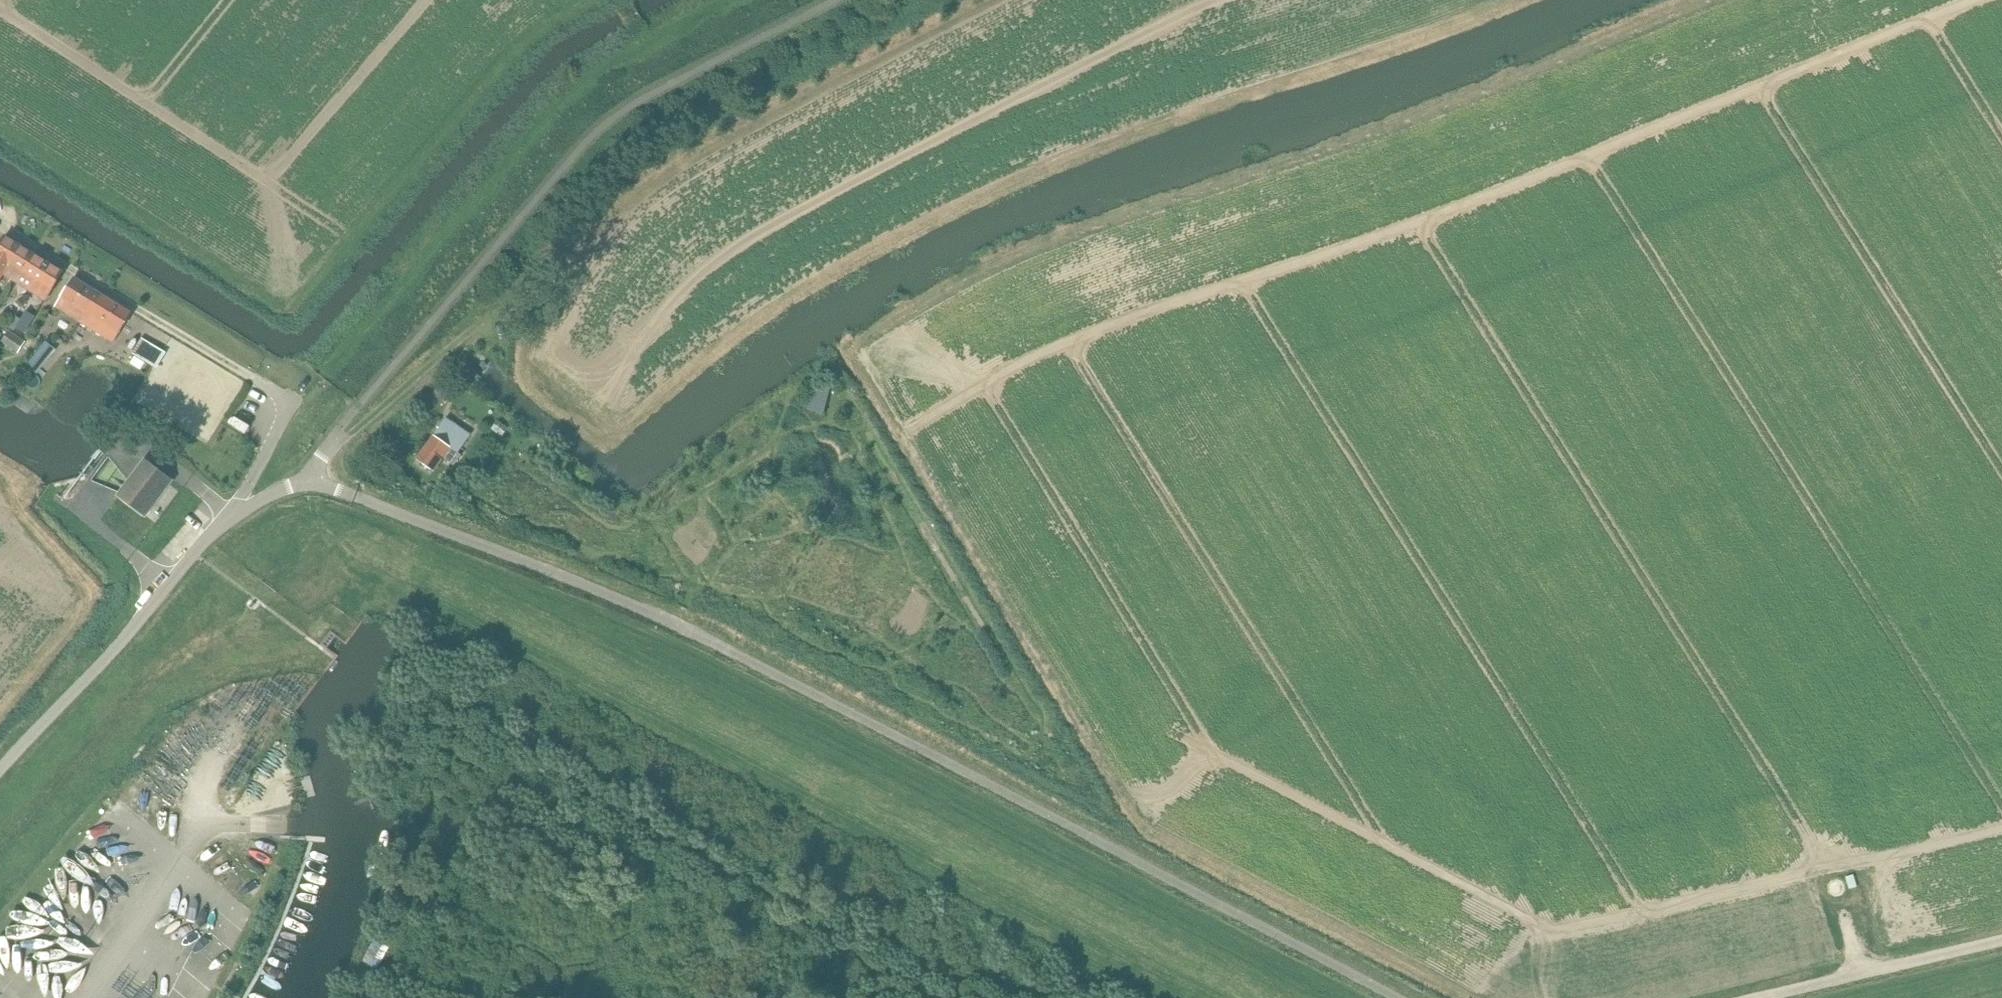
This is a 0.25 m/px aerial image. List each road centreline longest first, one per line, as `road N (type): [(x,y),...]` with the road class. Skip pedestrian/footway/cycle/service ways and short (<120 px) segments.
road 1 (unclassified): [(311,479),(675,625),(1391,997)]
road 2 (track): [(339,437),(481,325),(610,202)]
road 3 (unclassified): [(0,775),(228,516)]
road 4 (track): [(252,378),(0,222)]
road 5 (unclassified): [(1776,997),(2001,944)]
road 6 (residential): [(228,516),(276,436),(285,401),(252,378)]

